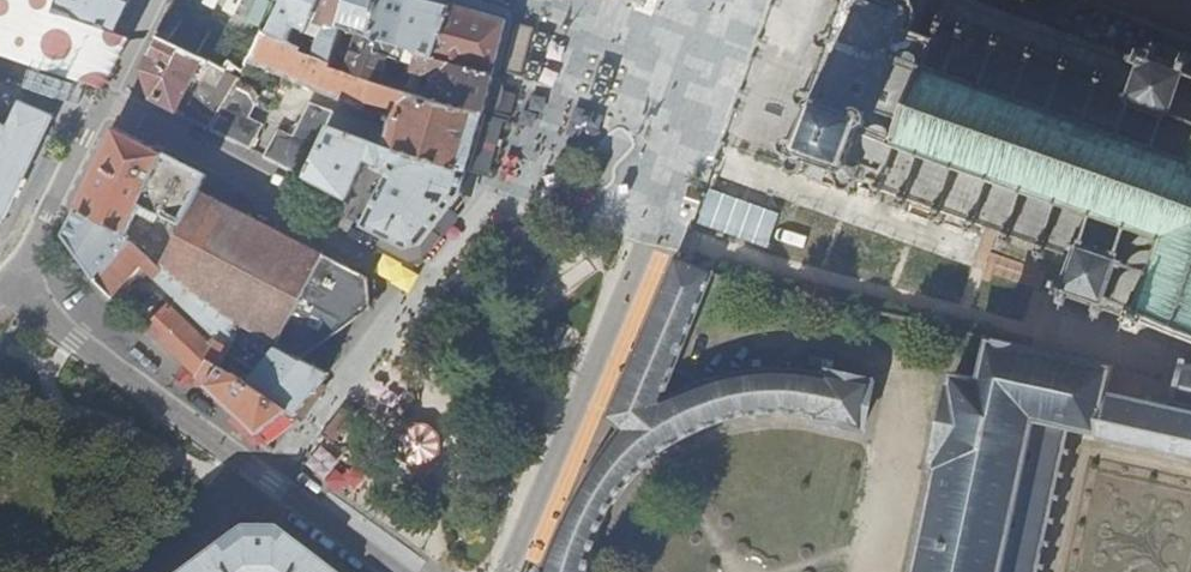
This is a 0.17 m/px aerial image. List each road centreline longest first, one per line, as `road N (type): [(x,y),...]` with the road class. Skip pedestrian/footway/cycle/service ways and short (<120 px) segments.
road 1 (residential): [(10,290),(150,0)]
road 2 (residential): [(261,473),(10,290)]
road 3 (residential): [(261,473),(124,571)]
road 4 (residential): [(398,571),(261,473)]

